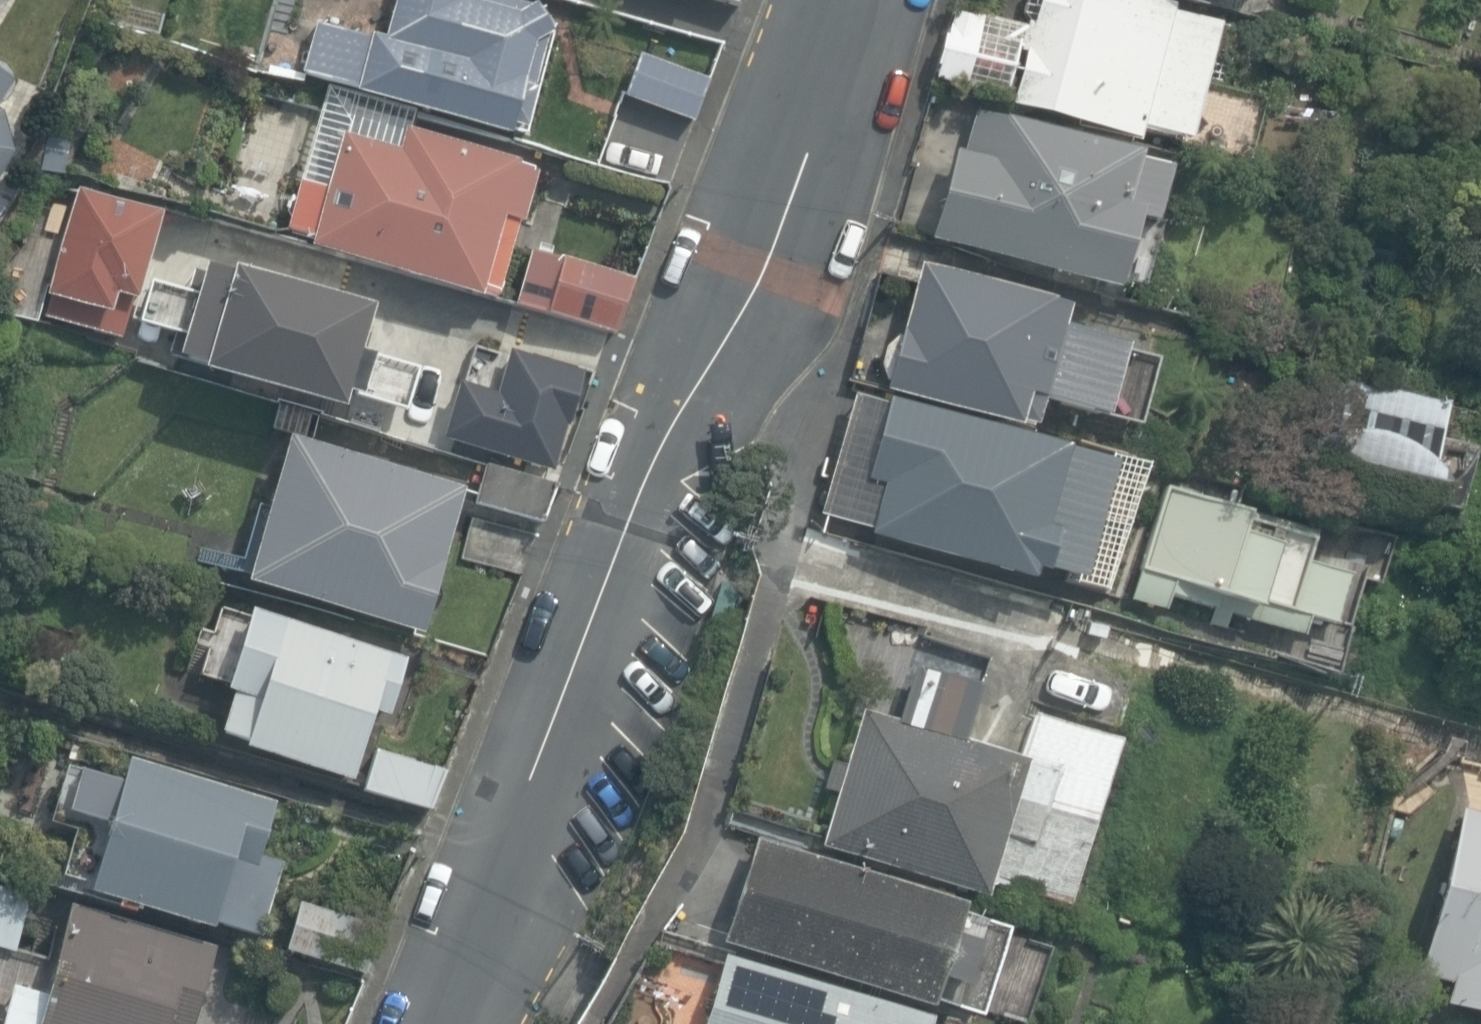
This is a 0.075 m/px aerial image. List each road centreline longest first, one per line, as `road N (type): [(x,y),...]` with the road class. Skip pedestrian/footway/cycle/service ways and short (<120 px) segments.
road 1 (residential): [(847,0),(772,239),(699,382),(443,1023)]

